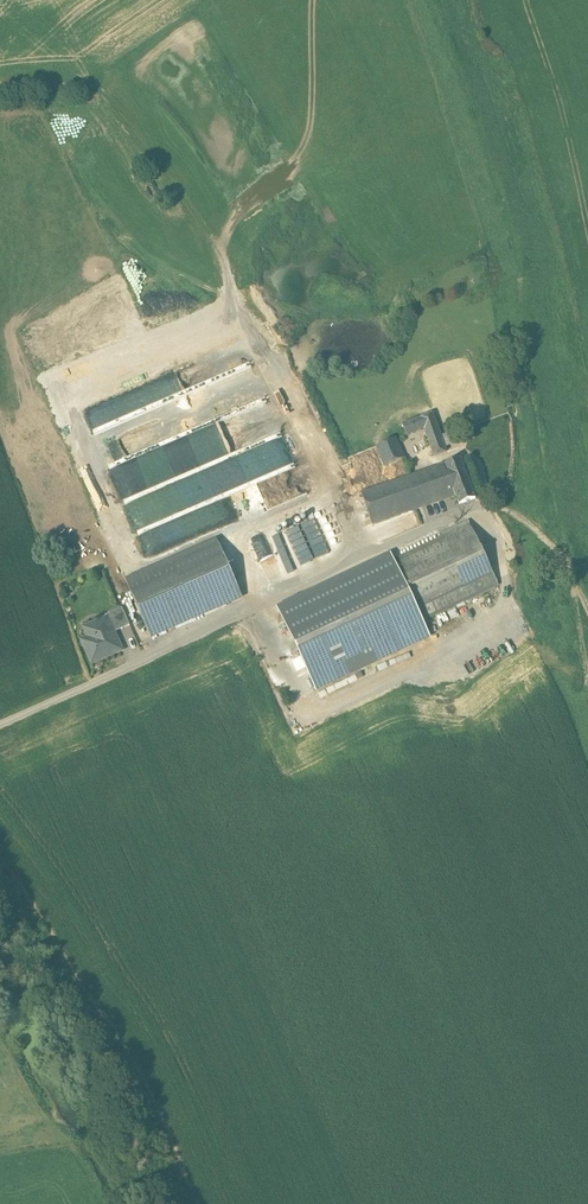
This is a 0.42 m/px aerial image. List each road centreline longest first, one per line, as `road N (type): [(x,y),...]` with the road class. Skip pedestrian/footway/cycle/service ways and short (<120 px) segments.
road 1 (track): [(367,554),(280,378),(206,332),(197,281),(271,0)]
road 2 (unclassified): [(307,580),(0,726)]

